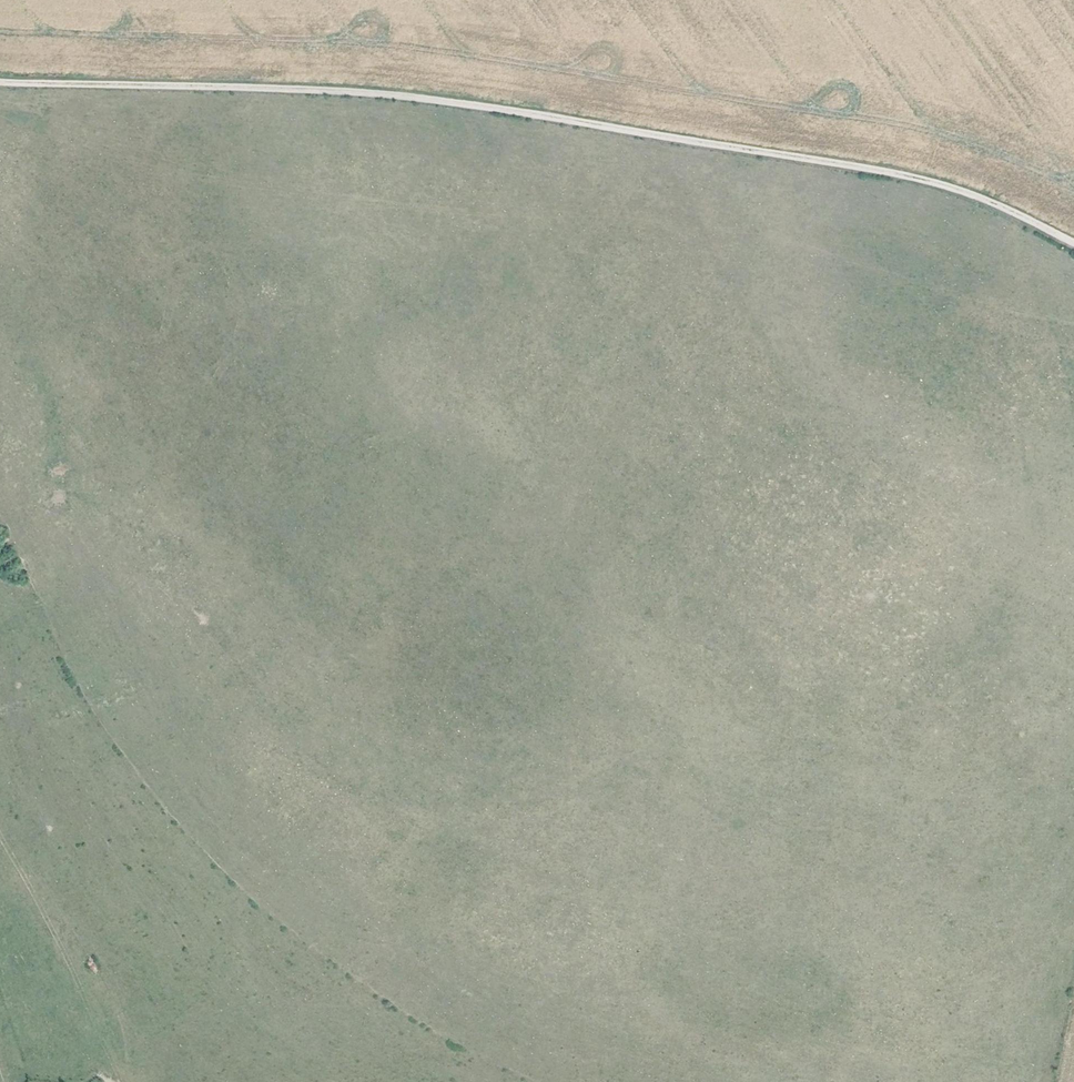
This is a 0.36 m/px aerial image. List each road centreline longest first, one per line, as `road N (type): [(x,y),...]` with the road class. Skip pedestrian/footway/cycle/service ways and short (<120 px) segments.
road 1 (track): [(1073,243),(979,197),(905,175),(536,115),(334,90),(0,82)]

